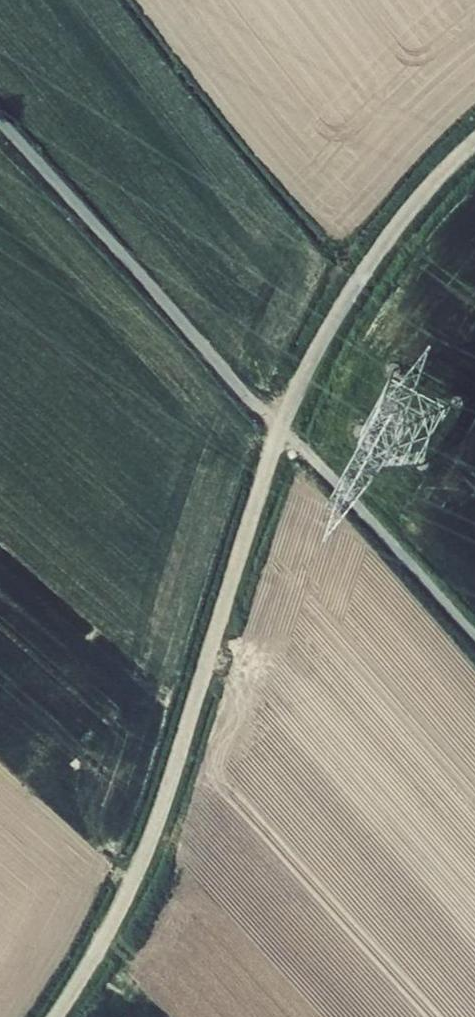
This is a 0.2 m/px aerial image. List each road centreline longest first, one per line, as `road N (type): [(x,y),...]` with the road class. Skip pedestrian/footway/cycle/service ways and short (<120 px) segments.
road 1 (track): [(474,143),(376,257),(280,425),(162,809),(129,894),(58,1016)]
road 2 (track): [(0,122),(474,635)]

